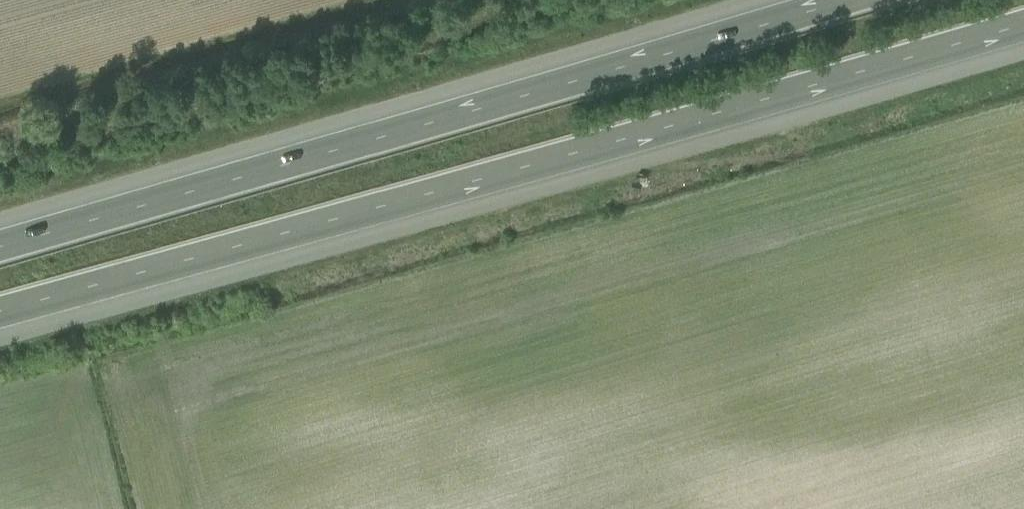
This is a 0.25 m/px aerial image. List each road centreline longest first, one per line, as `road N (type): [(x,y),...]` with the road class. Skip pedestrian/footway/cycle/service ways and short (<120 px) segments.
road 1 (motorway): [(0,312),(1023,23)]
road 2 (motorway): [(835,0),(0,244)]

